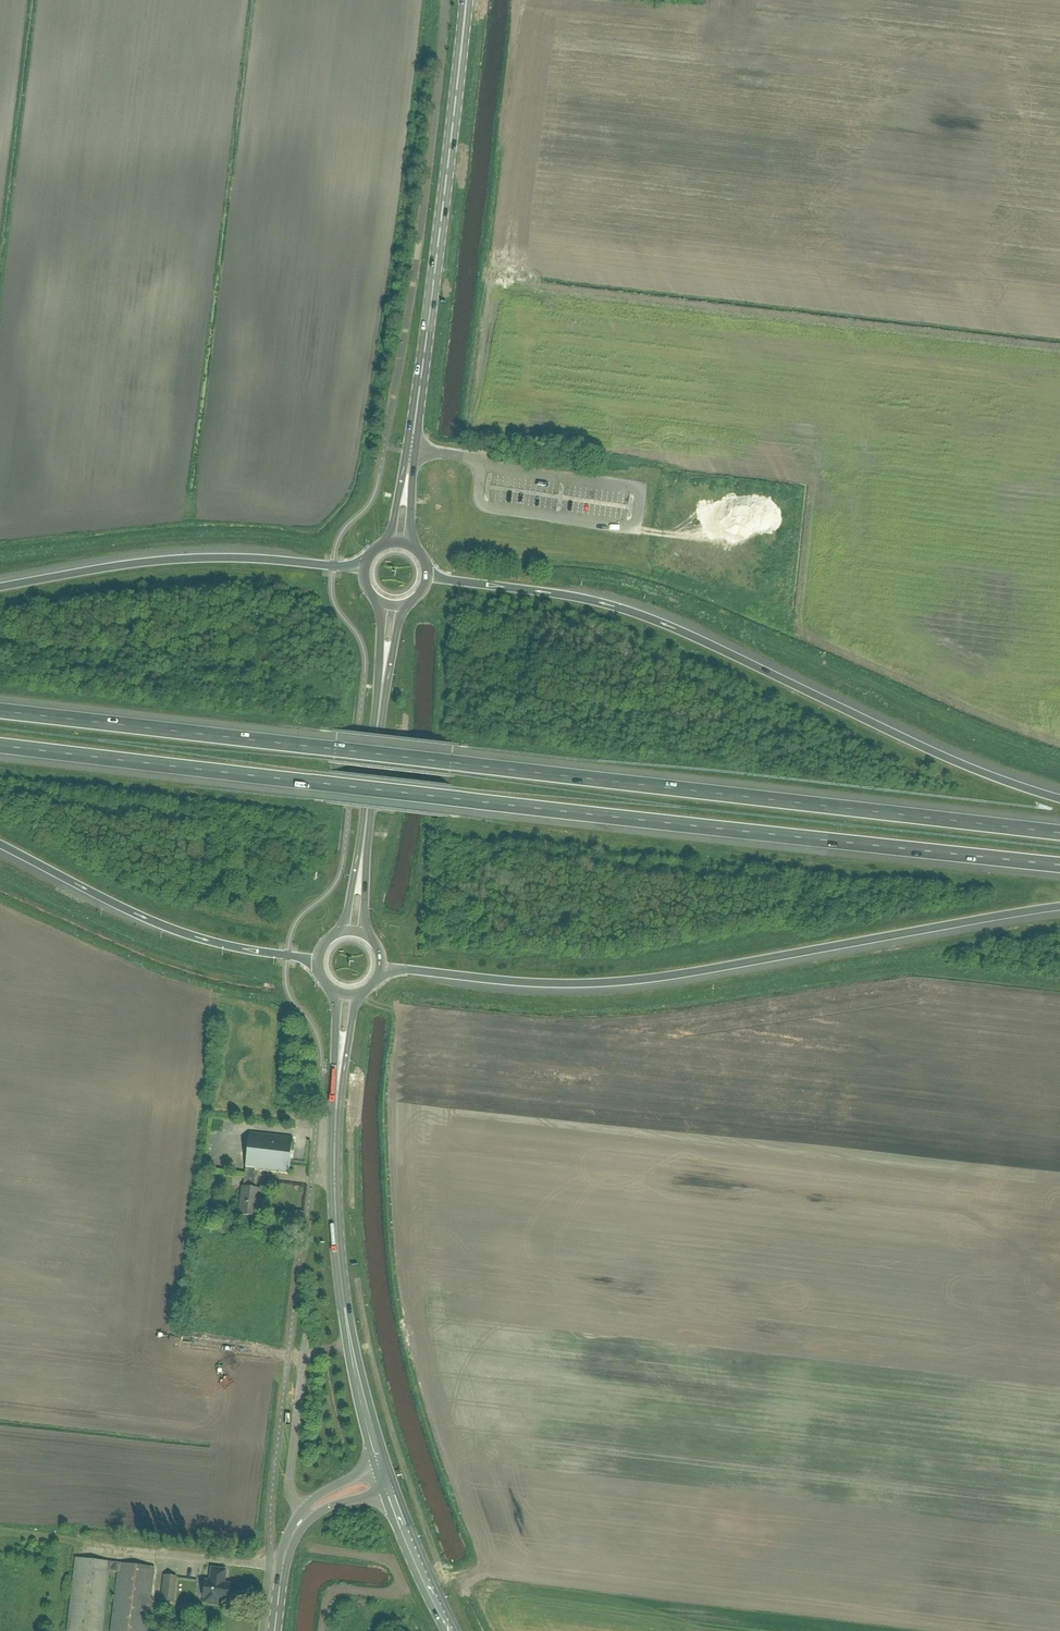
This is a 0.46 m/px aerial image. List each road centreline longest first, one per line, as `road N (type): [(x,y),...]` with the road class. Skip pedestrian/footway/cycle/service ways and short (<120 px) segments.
road 1 (motorway): [(1059,833),(0,711)]
road 2 (motorway): [(0,743),(1059,865)]
road 3 (motorway): [(382,967),(517,984),(606,982),(1059,905)]
road 4 (motorway): [(1059,799),(955,763),(644,617),(428,571)]
road 5 (secondary): [(411,451),(467,0)]
road 6 (secondary): [(382,1468),(340,1268),(339,1088)]
road 7 (motorway): [(365,564),(203,558),(0,587)]
road 8 (motorway): [(0,846),(175,929),(318,966)]
road 9 (secondary): [(363,847),(383,684)]
road 10 (secondary): [(450,1630),(389,1490)]

